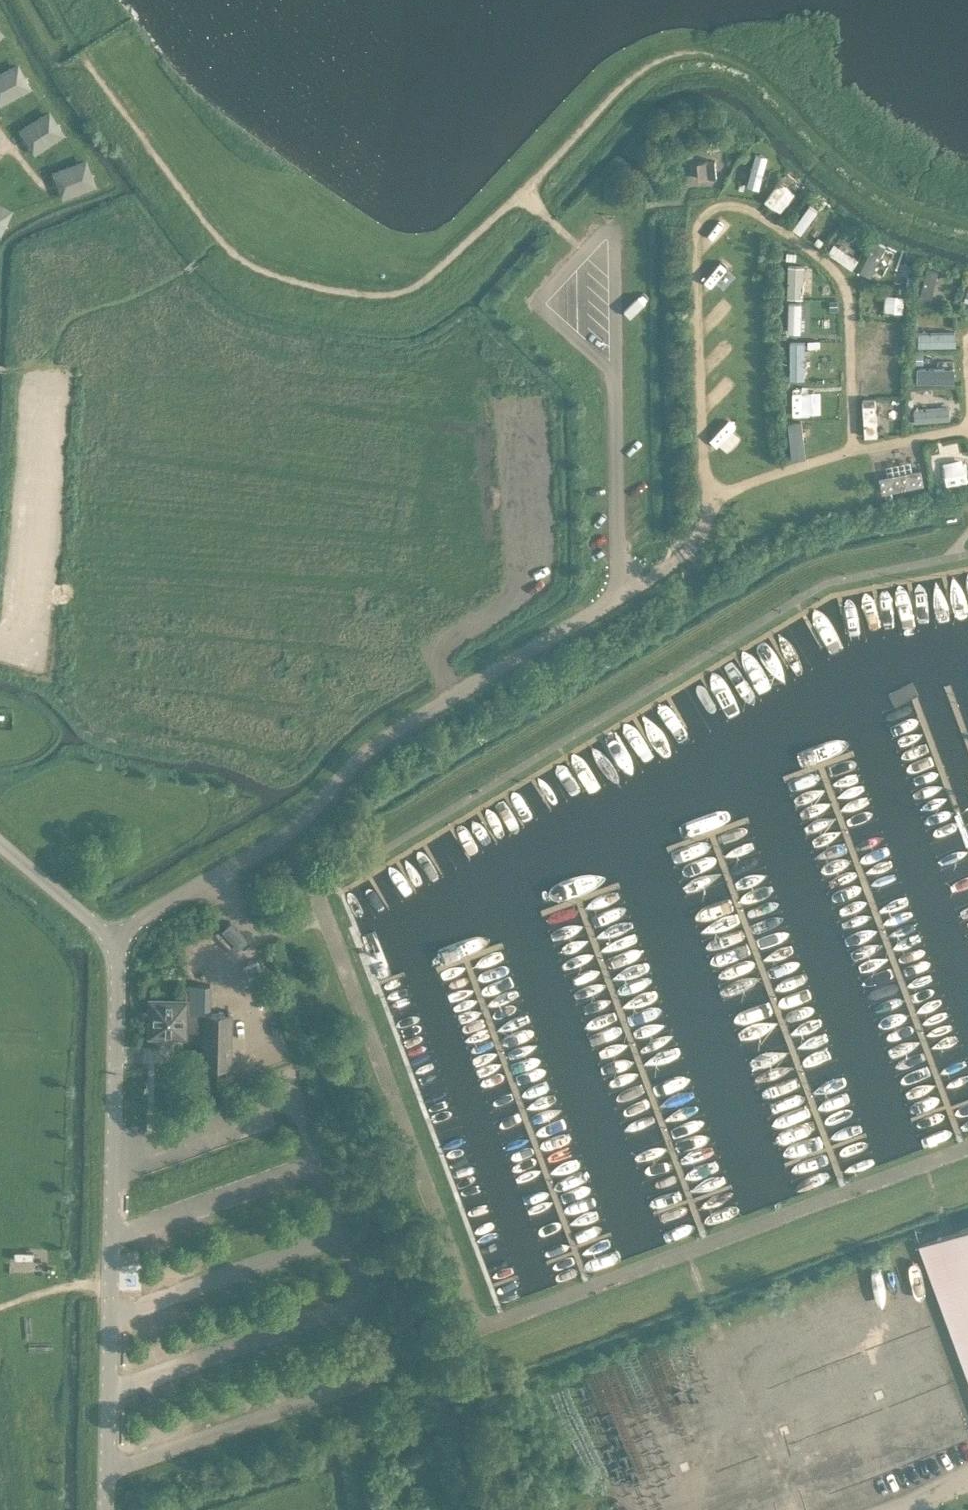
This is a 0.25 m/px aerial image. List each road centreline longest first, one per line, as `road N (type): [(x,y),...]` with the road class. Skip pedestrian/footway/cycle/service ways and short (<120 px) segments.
road 1 (unclassified): [(107,1509),(118,942),(139,921),(292,830),(383,742),(621,590)]

